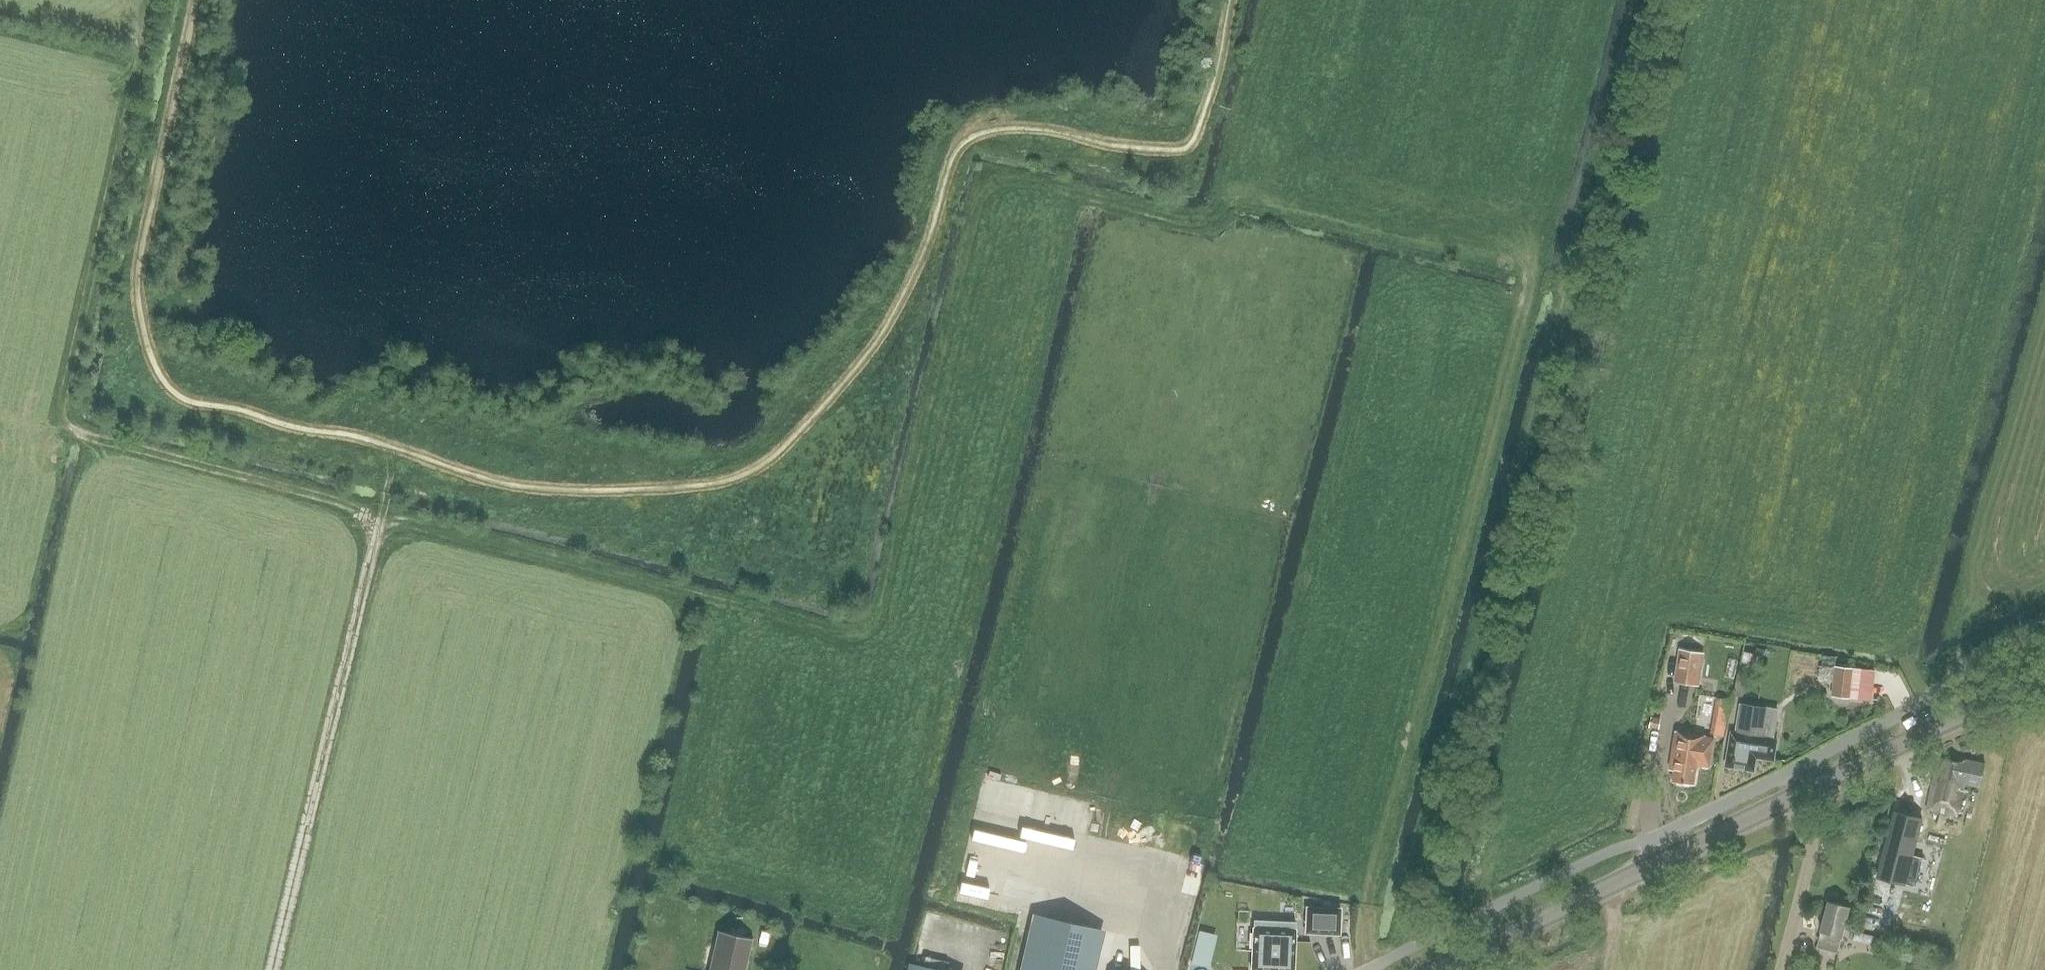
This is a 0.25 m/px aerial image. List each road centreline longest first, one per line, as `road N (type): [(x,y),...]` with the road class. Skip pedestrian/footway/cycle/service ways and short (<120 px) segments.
road 1 (tertiary): [(1448,969),(2044,678)]

